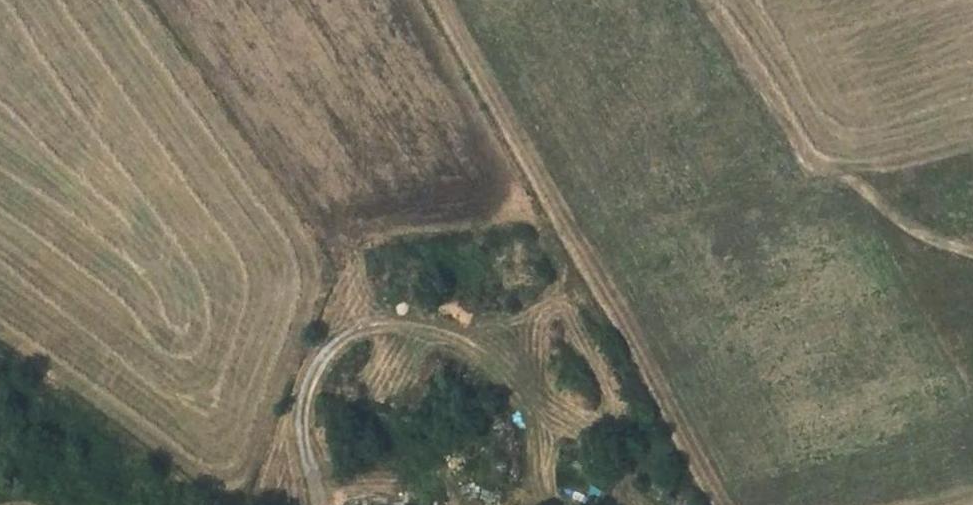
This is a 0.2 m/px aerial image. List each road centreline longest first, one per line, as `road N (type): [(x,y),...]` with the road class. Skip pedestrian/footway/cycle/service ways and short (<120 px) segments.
road 1 (track): [(734,504),(446,0)]
road 2 (track): [(320,504),(300,426),(330,348),(398,323),(482,355),(536,429)]

